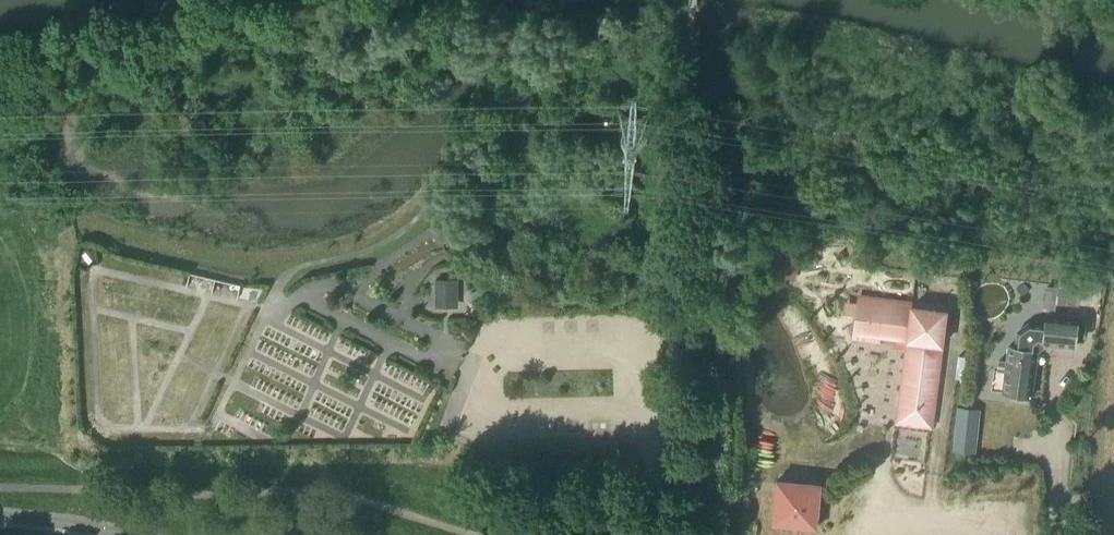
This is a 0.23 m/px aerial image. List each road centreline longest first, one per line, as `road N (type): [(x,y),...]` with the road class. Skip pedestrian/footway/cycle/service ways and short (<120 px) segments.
road 1 (track): [(657,347),(662,15)]

